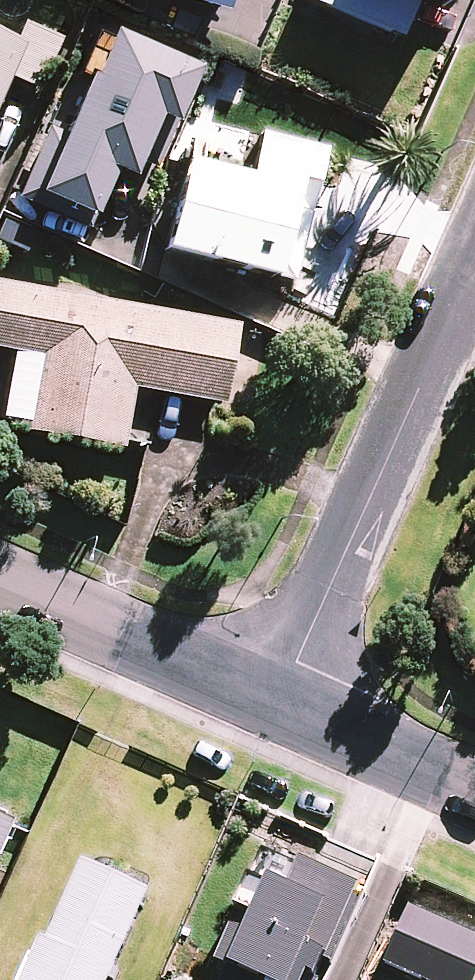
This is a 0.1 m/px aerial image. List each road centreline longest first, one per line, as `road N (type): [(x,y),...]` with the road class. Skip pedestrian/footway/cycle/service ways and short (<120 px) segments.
road 1 (residential): [(474,262),(277,710)]
road 2 (residential): [(0,587),(277,710)]
road 3 (residential): [(277,710),(474,797)]

